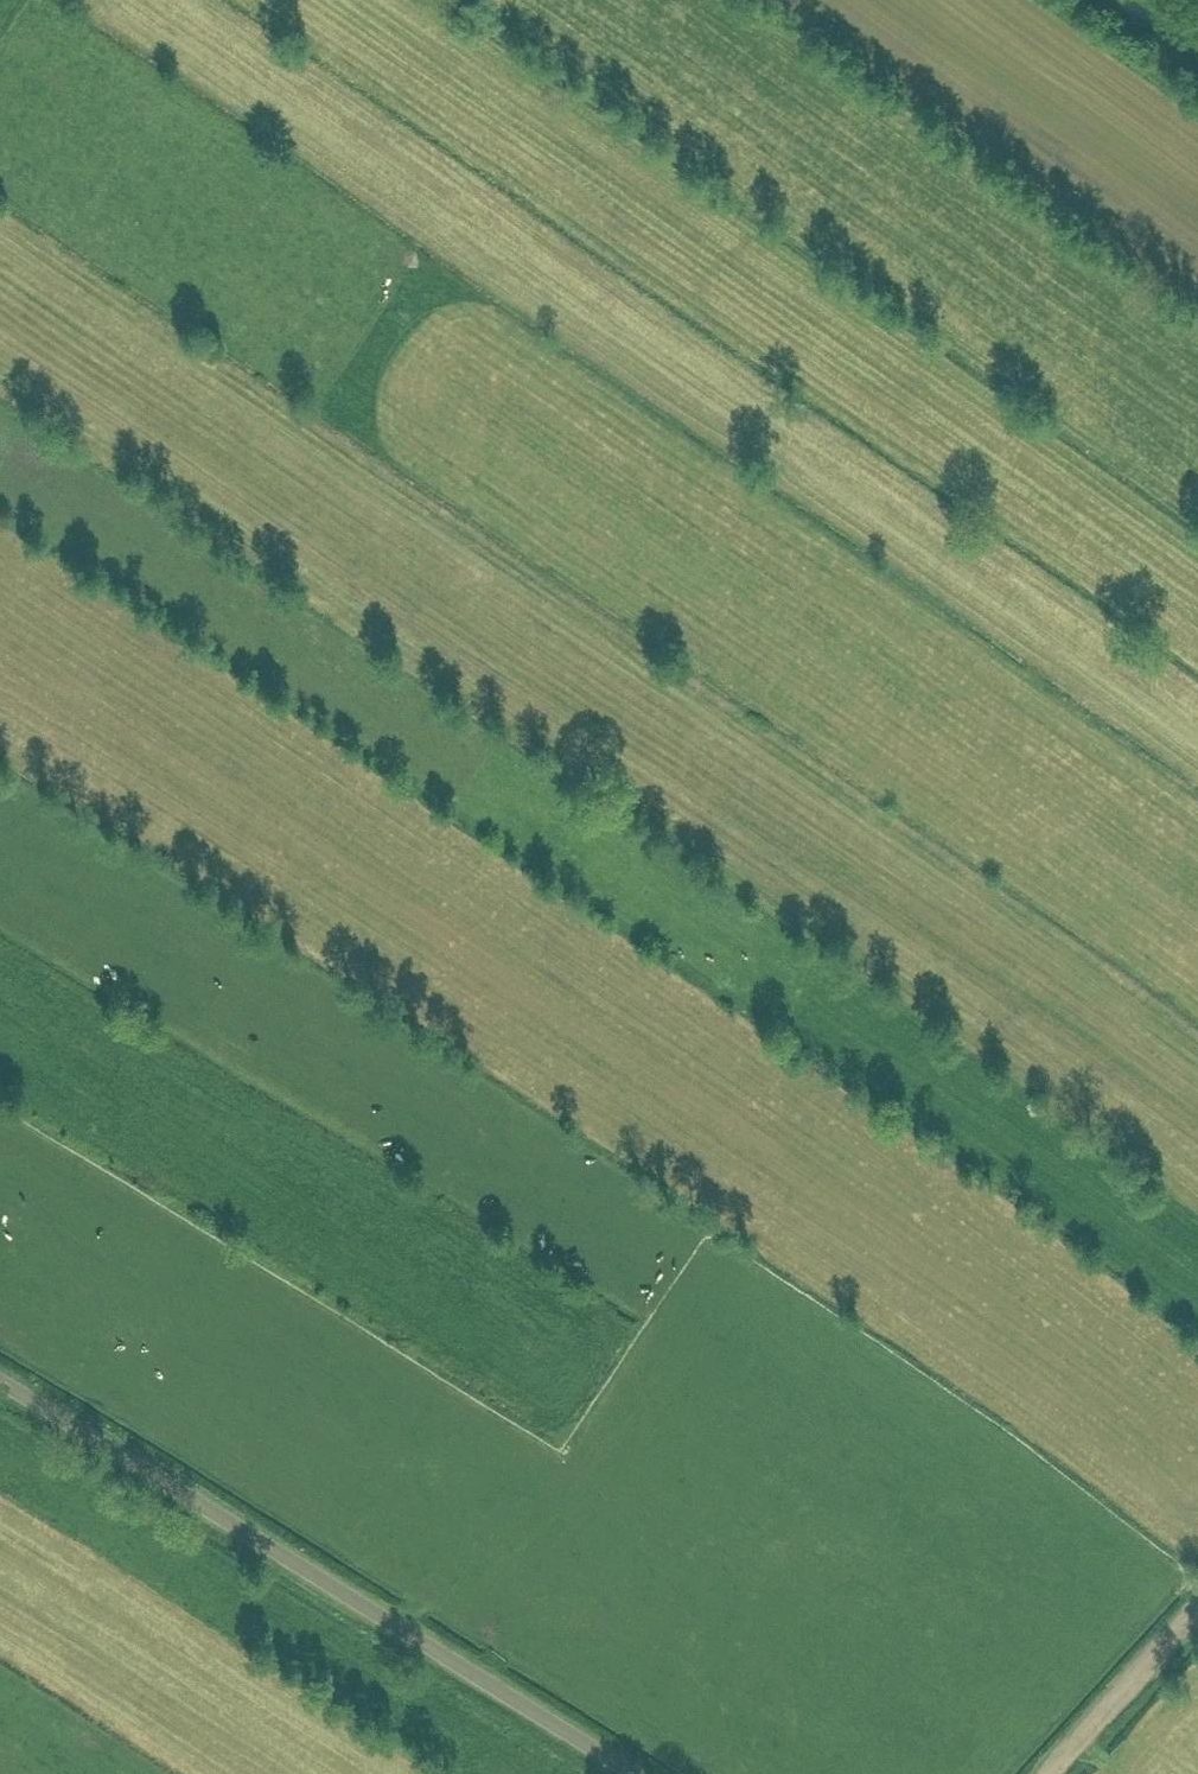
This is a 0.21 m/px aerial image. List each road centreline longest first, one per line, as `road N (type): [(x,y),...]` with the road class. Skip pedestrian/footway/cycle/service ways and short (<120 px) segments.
road 1 (unclassified): [(626,1773),(249,1526),(0,1380)]
road 2 (track): [(1197,1610),(1048,1773)]

